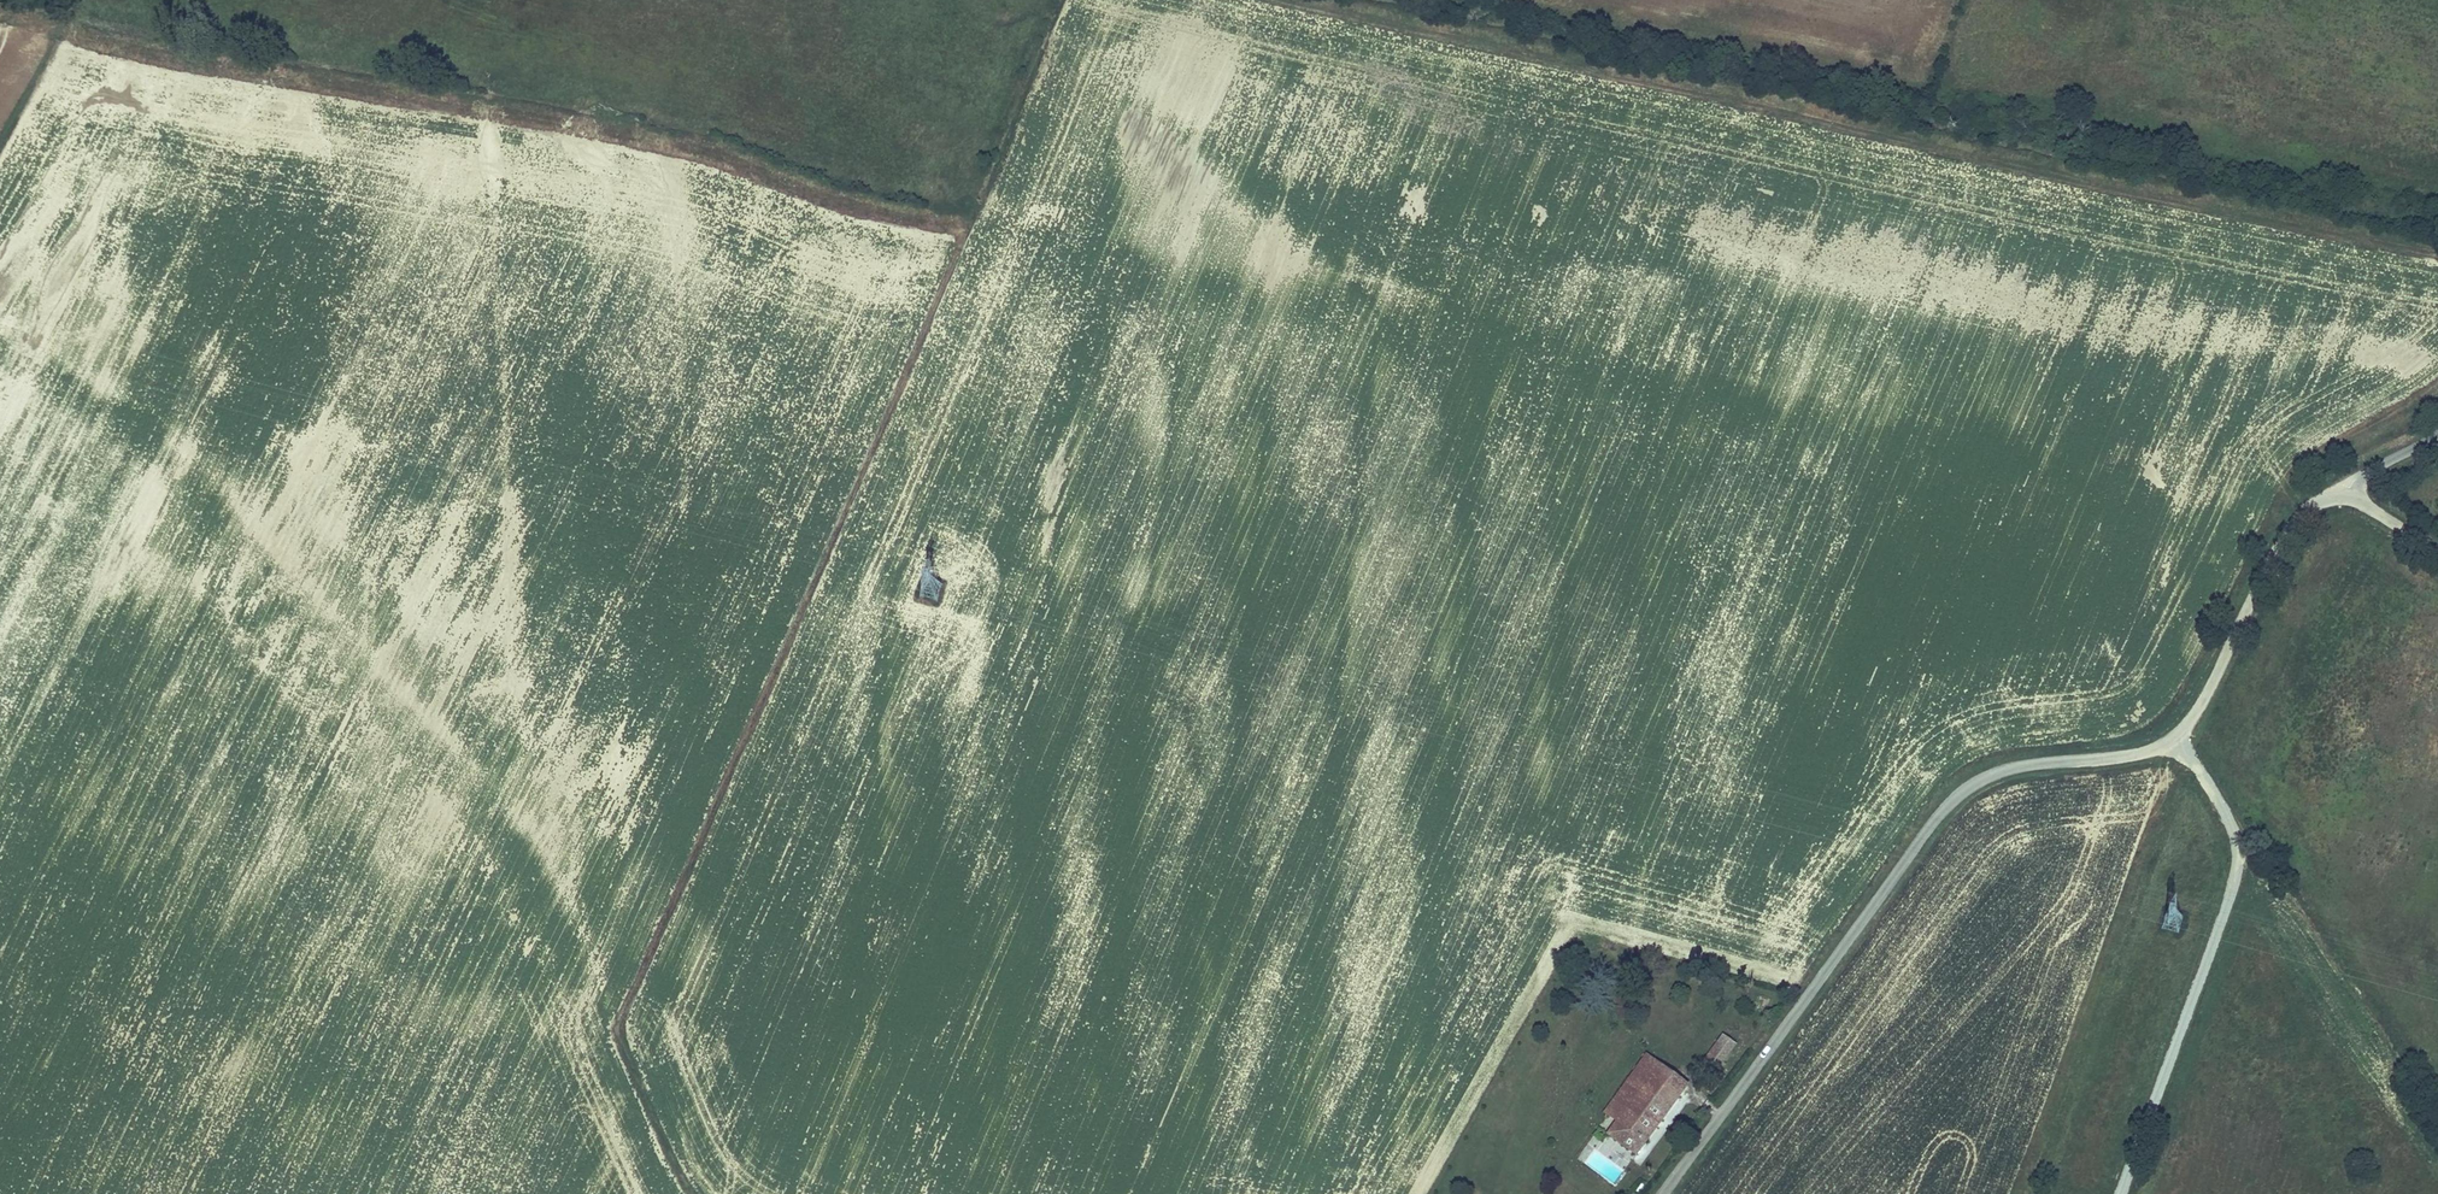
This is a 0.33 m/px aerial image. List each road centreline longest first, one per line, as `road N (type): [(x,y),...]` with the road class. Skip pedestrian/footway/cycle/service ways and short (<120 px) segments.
road 1 (tertiary): [(2344,497),(2312,504),(2297,518),(2205,699),(2177,737),(2111,758),(2016,766),(1948,804),(1663,1193)]

